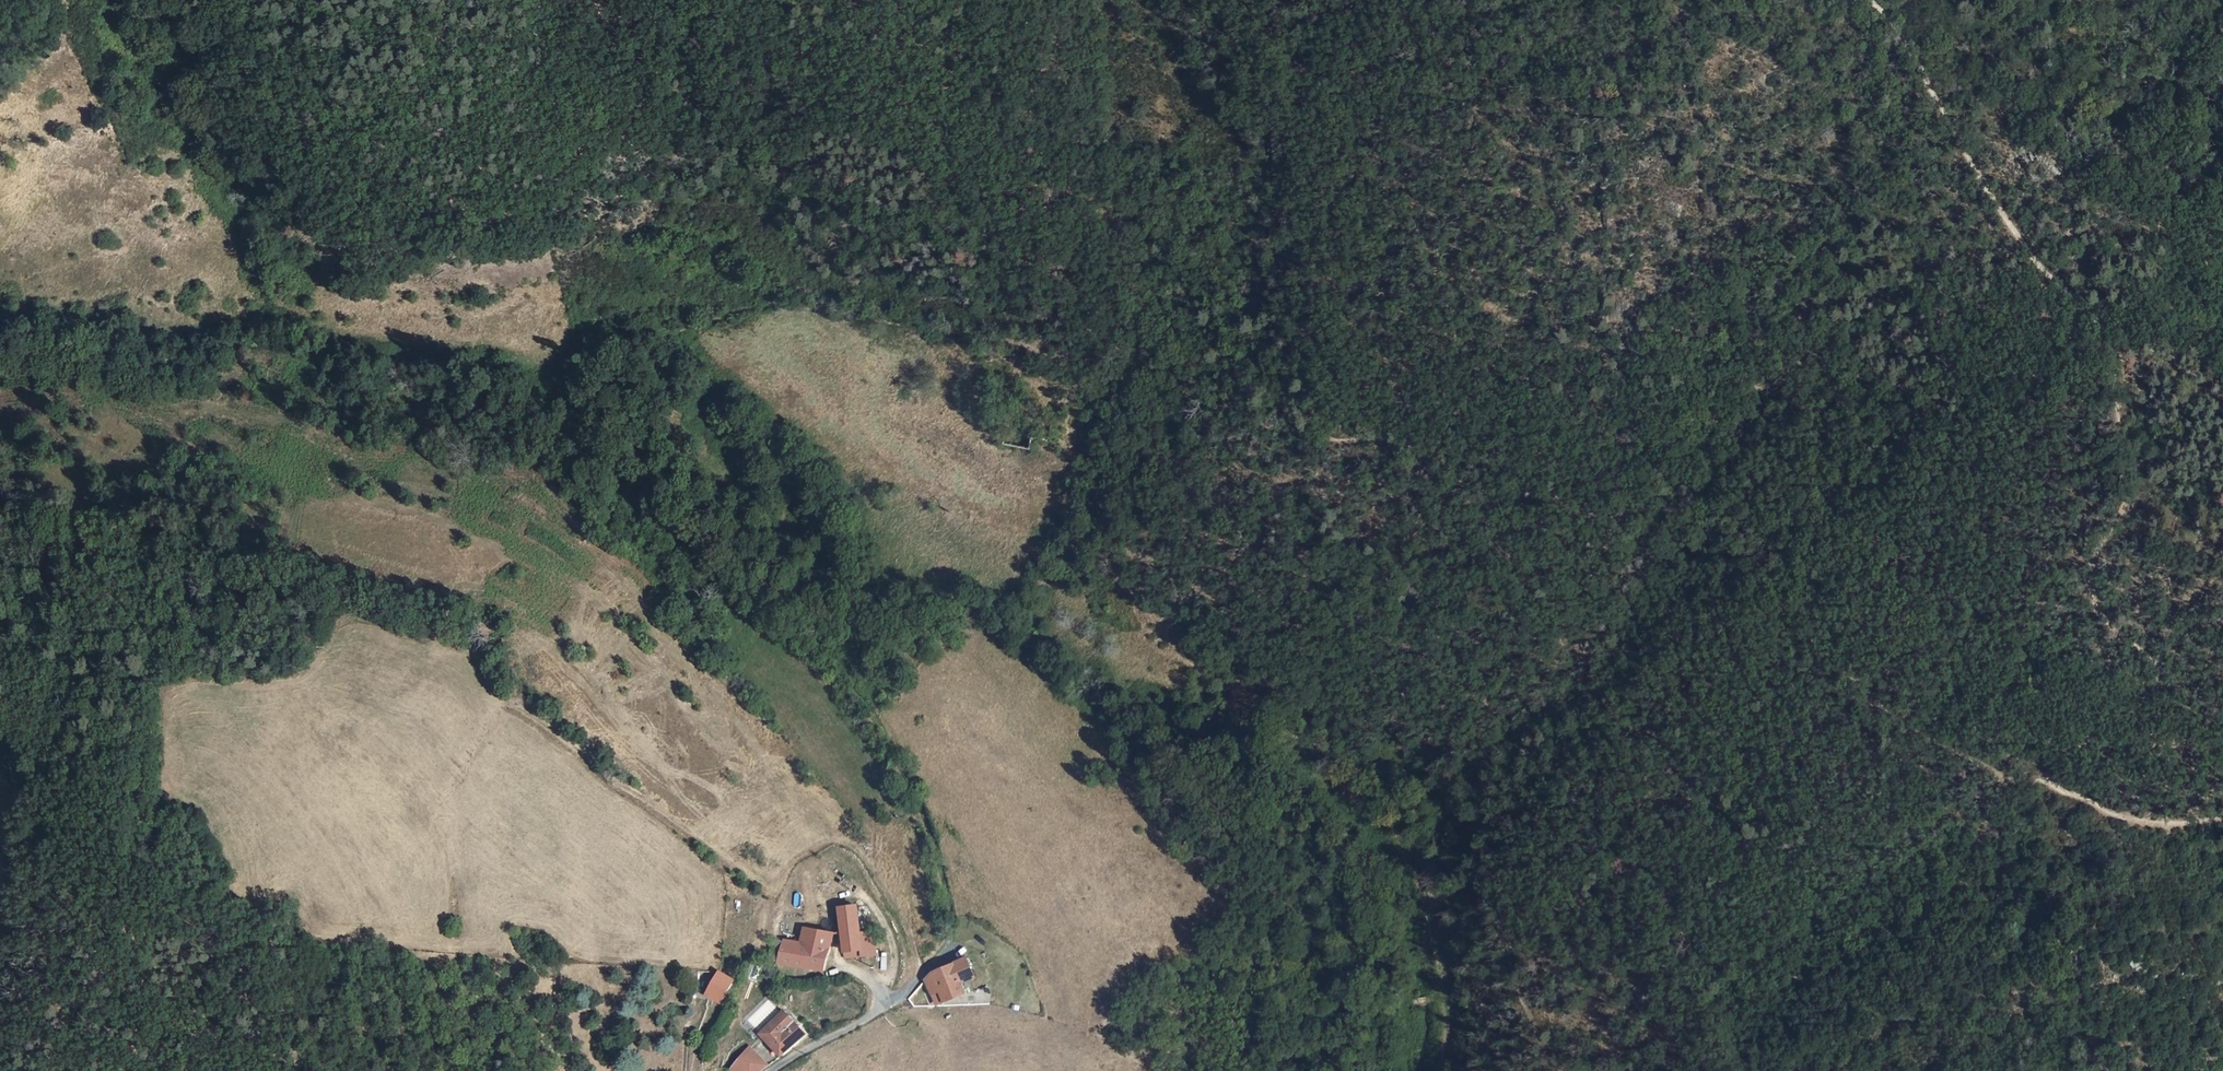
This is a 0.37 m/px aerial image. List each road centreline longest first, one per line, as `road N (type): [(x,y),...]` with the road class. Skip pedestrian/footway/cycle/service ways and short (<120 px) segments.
road 1 (track): [(2049,785),(1950,751),(1845,667),(1699,512),(1632,495),(1553,494),(1464,456),(1277,424),(1164,332),(1144,333),(1083,362),(1062,362),(1008,343),(762,305),(691,330),(618,339),(572,394),(572,407),(663,513),(829,661),(874,721),(916,796),(951,947)]
road 2 (track): [(1868,0),(1907,43),(2014,231),(2101,319),(2138,377),(2131,435),(2138,493),(2093,559),(2085,630),(2136,681),(2146,703),(2118,734),(2072,753),(2049,785)]
road 3 (unclassified): [(951,947),(880,1007),(769,1070)]
road 4 (track): [(2222,816),(2135,821),(2049,785)]

